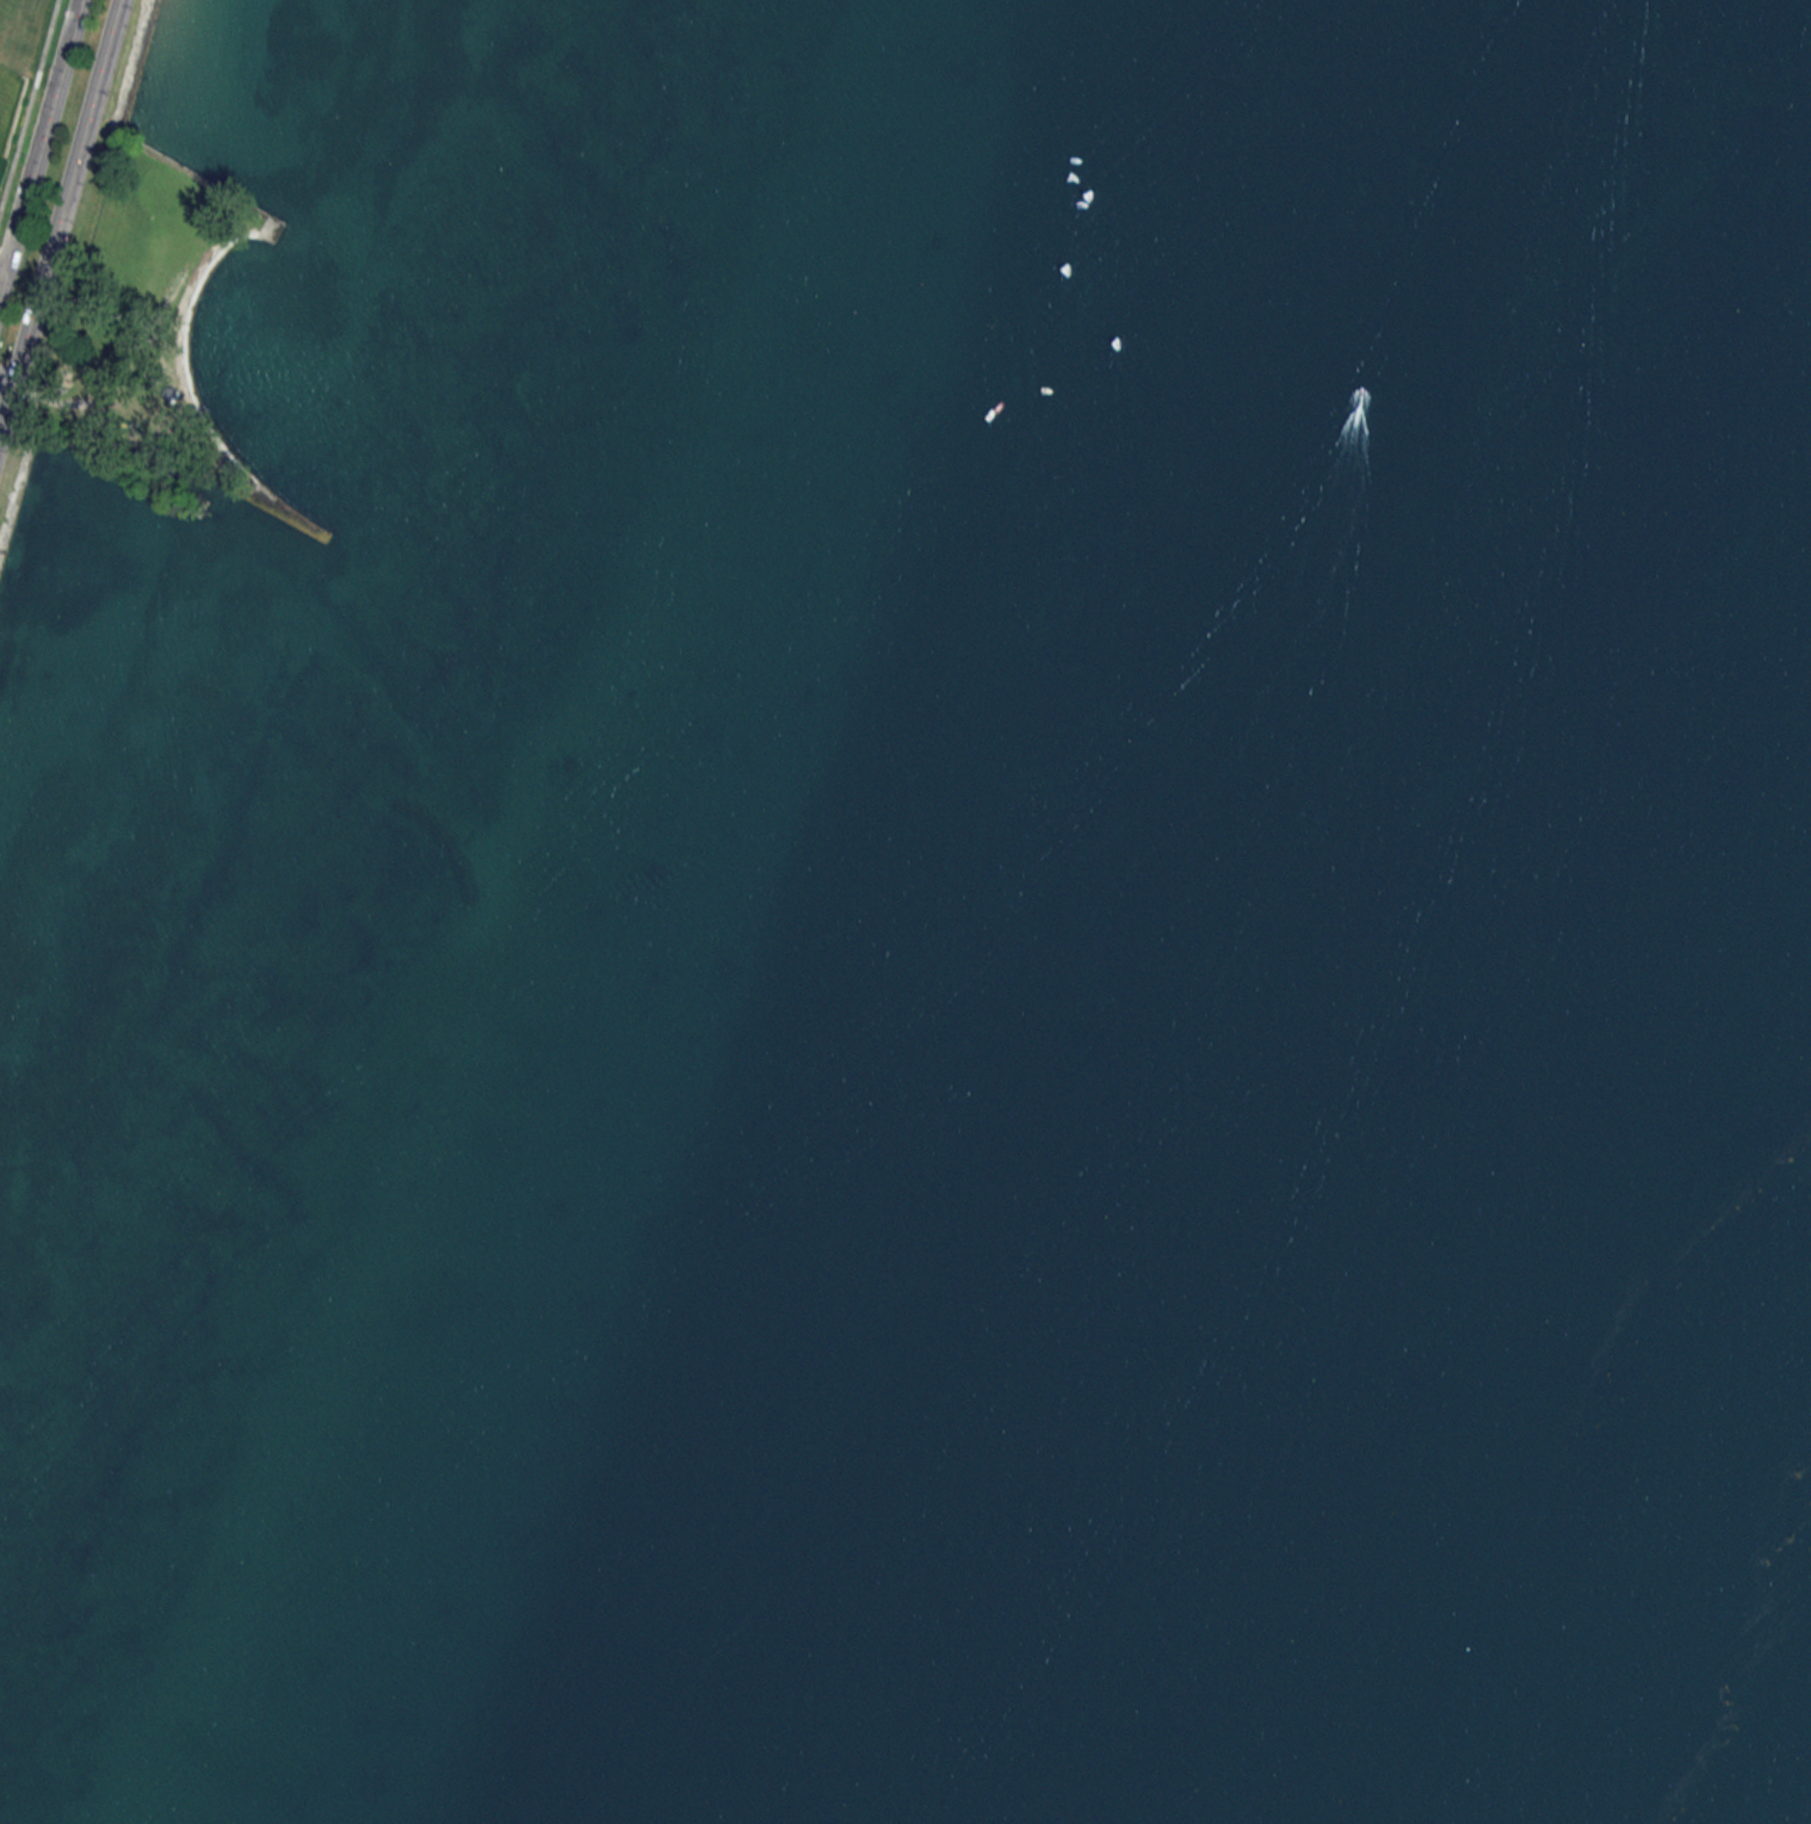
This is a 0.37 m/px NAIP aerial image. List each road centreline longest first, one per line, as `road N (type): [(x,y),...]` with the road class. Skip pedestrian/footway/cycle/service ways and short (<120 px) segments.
road 1 (secondary): [(0,426),(120,0)]
road 2 (secondary): [(78,0),(0,274)]

